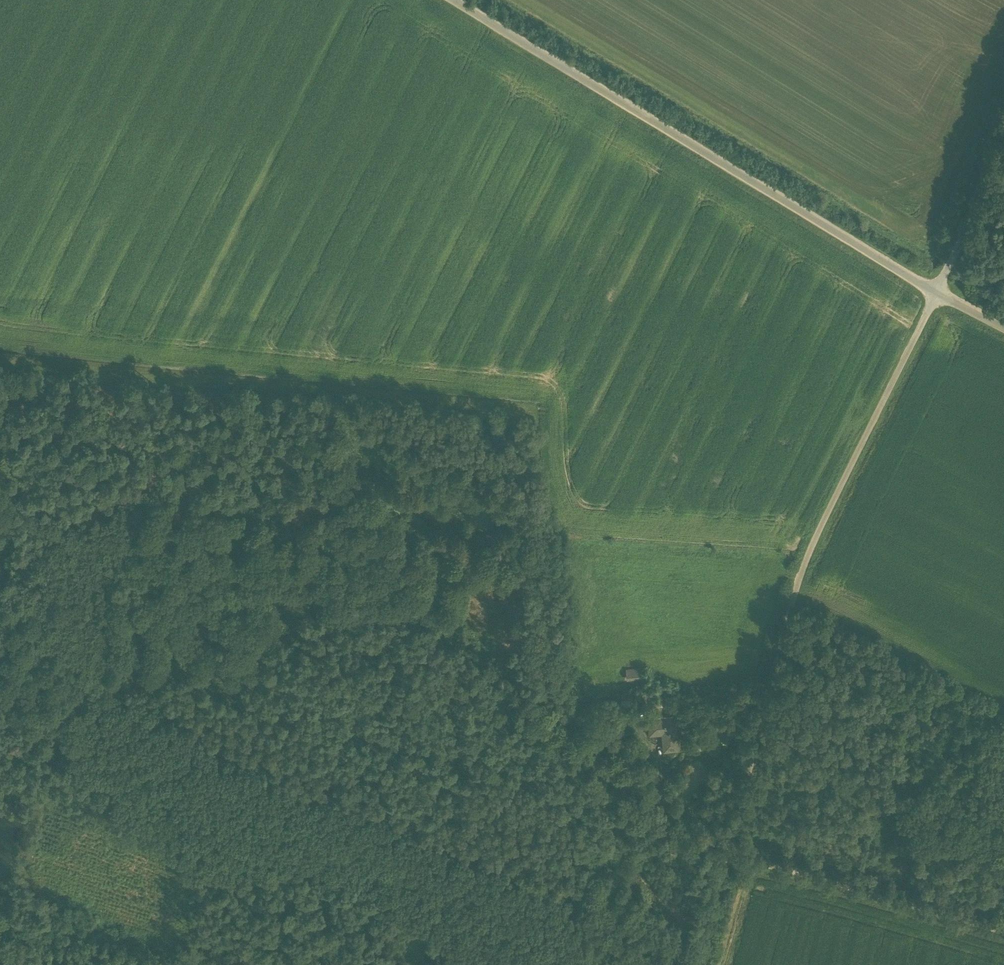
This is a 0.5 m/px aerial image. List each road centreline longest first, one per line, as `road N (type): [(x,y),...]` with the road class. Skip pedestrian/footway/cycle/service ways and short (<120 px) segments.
road 1 (unclassified): [(729,854),(801,573),(937,292)]
road 2 (unclassified): [(937,292),(453,0)]
road 3 (unclassified): [(729,854),(1003,931)]
road 4 (unclassified): [(1003,112),(937,292)]

